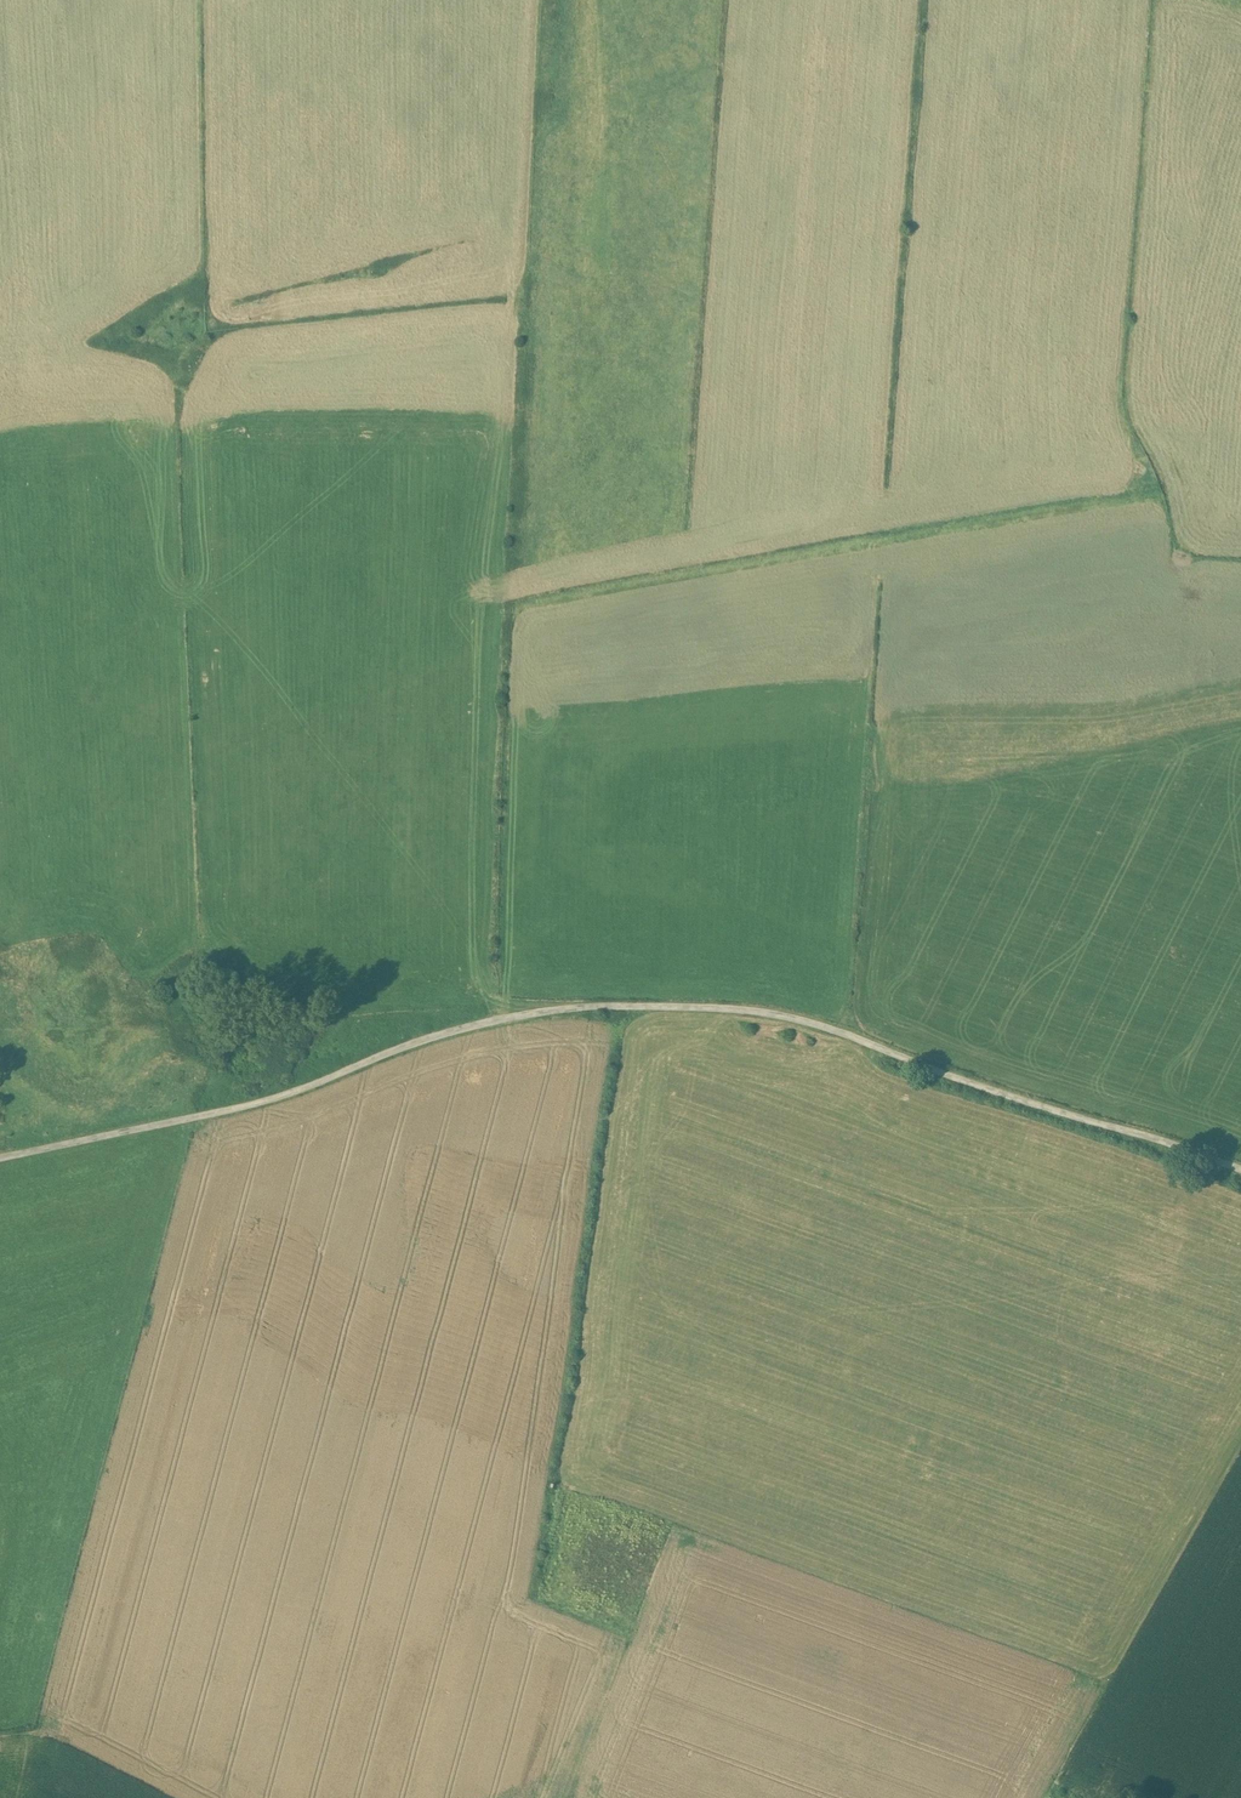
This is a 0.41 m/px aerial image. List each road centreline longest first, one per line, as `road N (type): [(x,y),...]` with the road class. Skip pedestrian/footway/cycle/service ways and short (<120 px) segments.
road 1 (track): [(1240,1173),(835,1032),(747,1014),(646,1007),(547,1011),(456,1031),(272,1098),(0,1158)]

